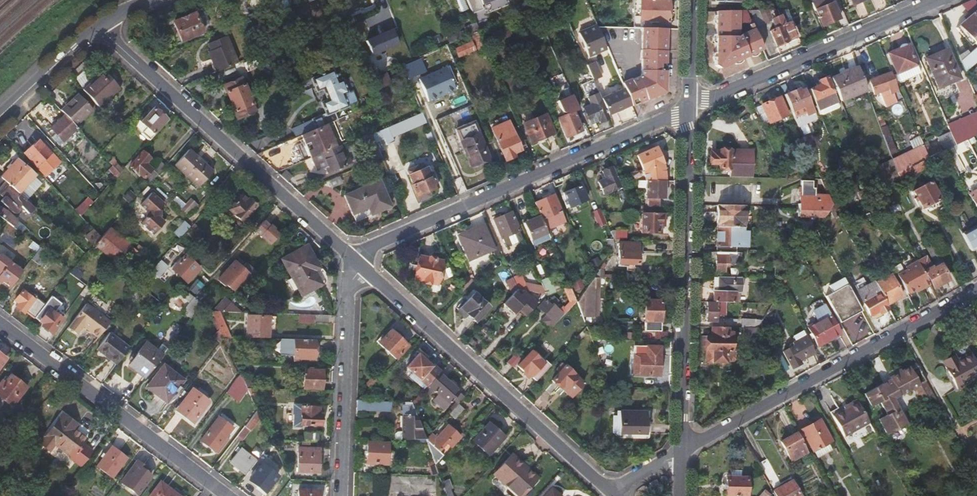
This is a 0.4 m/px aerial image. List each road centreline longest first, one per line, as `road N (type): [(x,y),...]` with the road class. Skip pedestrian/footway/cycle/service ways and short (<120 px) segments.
road 1 (residential): [(689,107),(355,260)]
road 2 (residential): [(355,260),(98,27)]
road 3 (residential): [(689,107),(681,452)]
road 4 (residential): [(609,491),(355,260)]
road 5 (residential): [(681,452),(976,289)]
road 6 (residential): [(0,324),(228,495)]
road 7 (residential): [(938,0),(689,107)]
road 8 (residential): [(355,260),(340,495)]
road 9 (tertiary): [(98,27),(0,116)]

